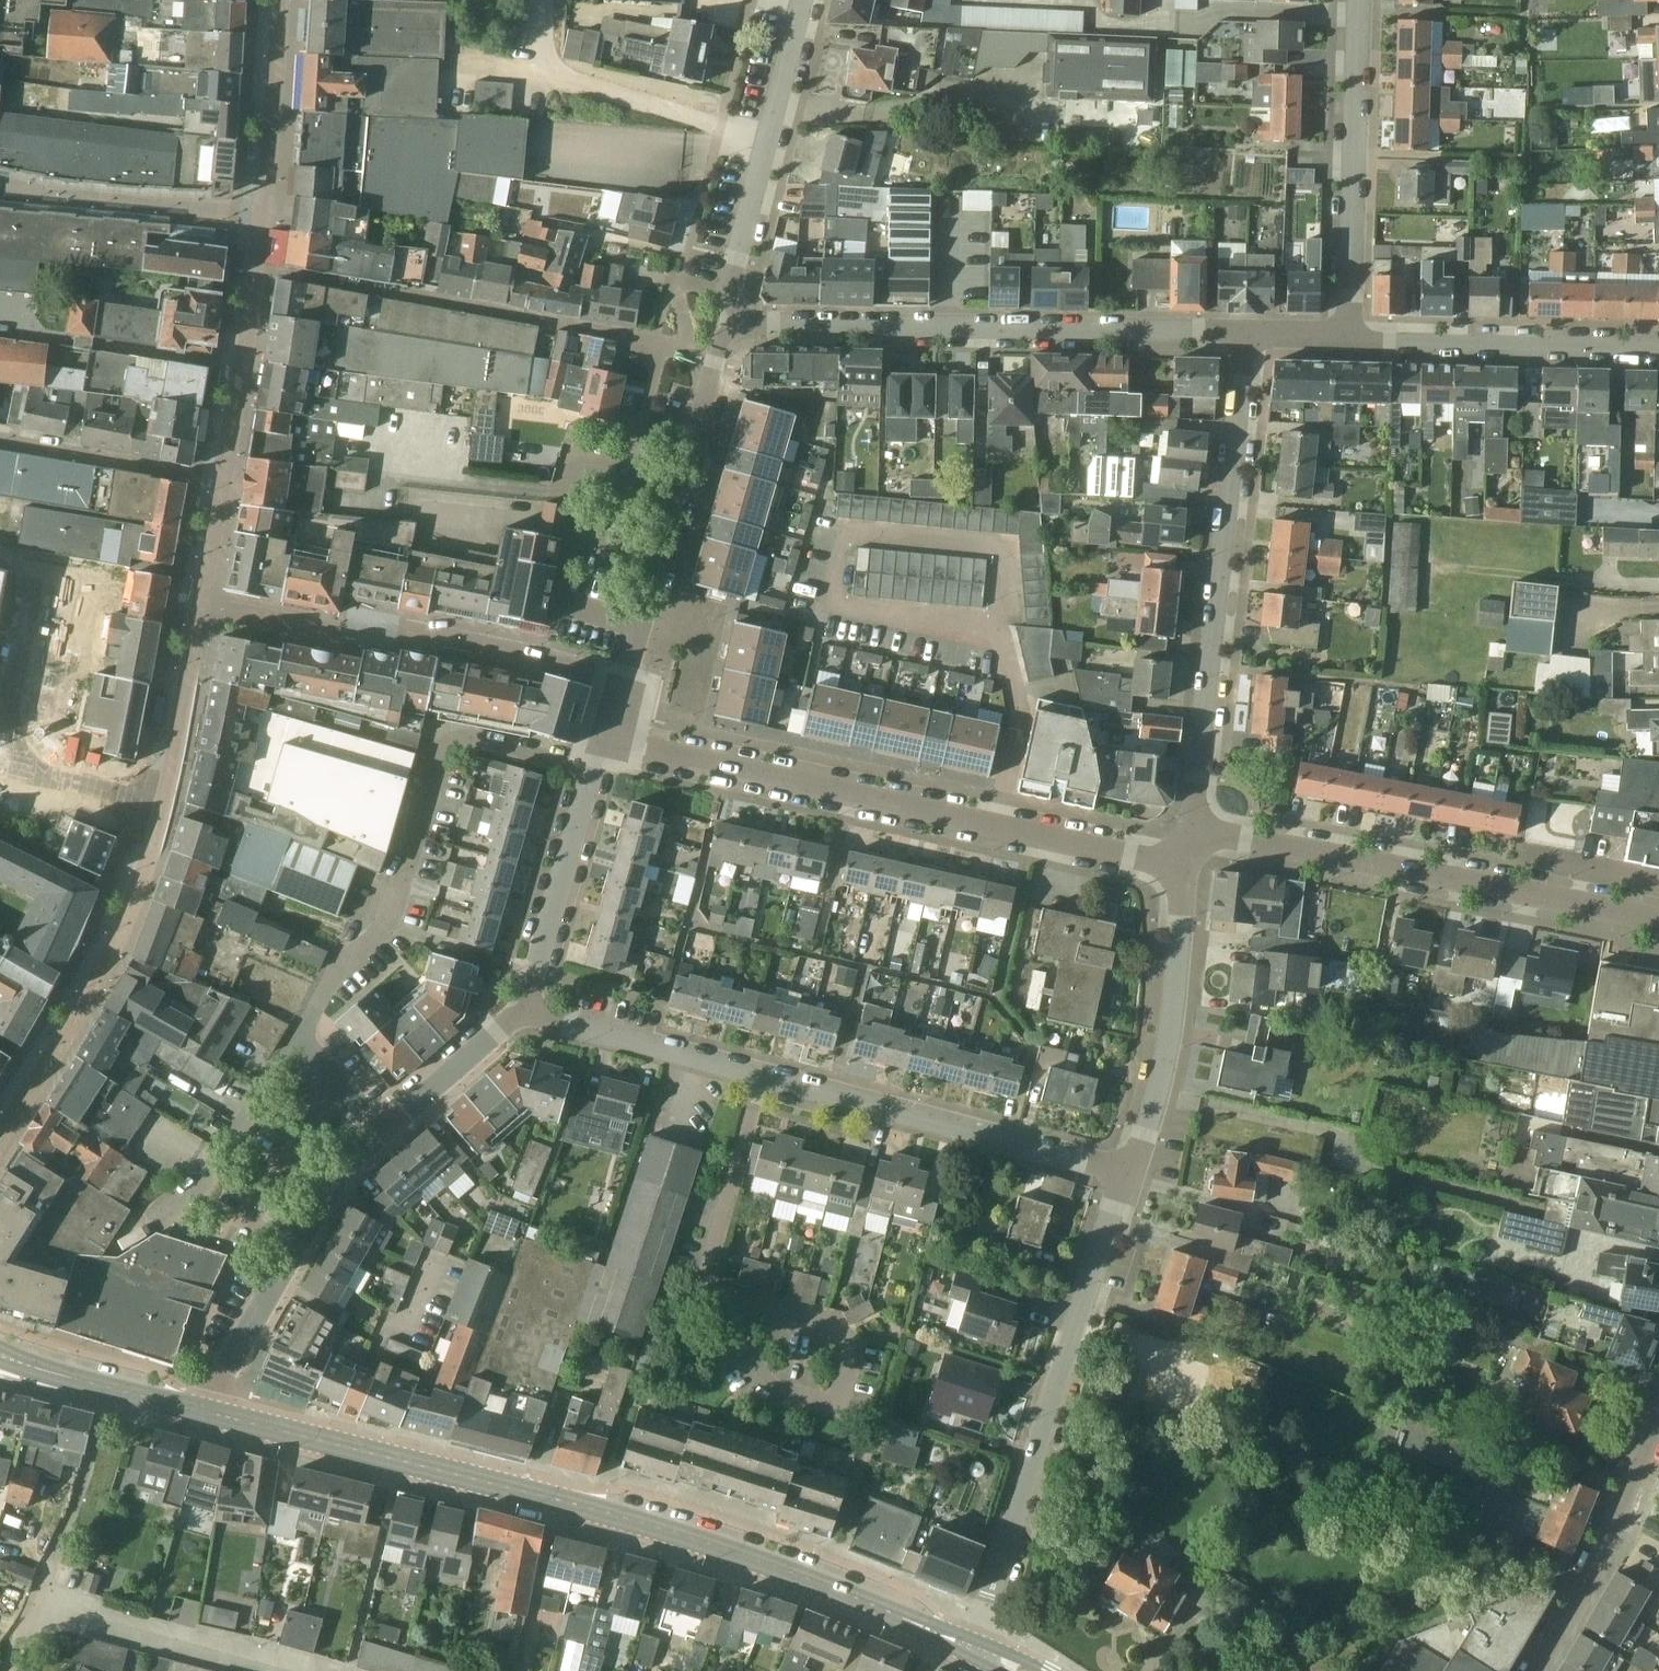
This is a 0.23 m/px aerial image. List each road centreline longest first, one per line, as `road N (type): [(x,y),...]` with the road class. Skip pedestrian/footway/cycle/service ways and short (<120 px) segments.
road 1 (secondary): [(971,1645),(649,1523),(215,1413)]
road 2 (residential): [(1186,866),(600,741)]
road 3 (residential): [(1246,333),(742,318)]
road 4 (residential): [(1190,830),(1246,333)]
road 5 (residential): [(971,1645),(1129,1174)]
road 6 (residential): [(295,1046),(338,967),(384,928),(435,752),(469,744),(590,775)]
road 7 (residential): [(1658,922),(1190,830)]
road 8 (residential): [(600,741),(717,362),(742,318)]
road 9 (residential): [(1129,1174),(757,1077)]
road 10 (residential): [(1349,339),(1355,0)]
road 11 (residential): [(742,318),(730,278),(802,0)]
road 12 (residential): [(215,1413),(229,1364),(340,1175),(374,1139)]
road 13 (residential): [(1129,1174),(1166,1051),(1186,866)]
road 14 (residential): [(1658,351),(1349,339)]
road 15 (residential): [(1658,1419),(1613,1534),(1537,1670)]
road 16 (residential): [(527,1015),(590,775)]
road 17 (residential): [(757,1077),(527,1015)]
road 18 (residential): [(709,1303),(715,1239),(757,1077)]
road 19 (residential): [(157,1218),(190,1199),(295,1046)]
road 20 (secondary): [(215,1413),(0,1353)]
road 21 (residential): [(374,1139),(501,1027),(527,1015)]
road 22 (residential): [(374,1139),(295,1046)]
road 23 (residential): [(9,1670),(54,1560)]

